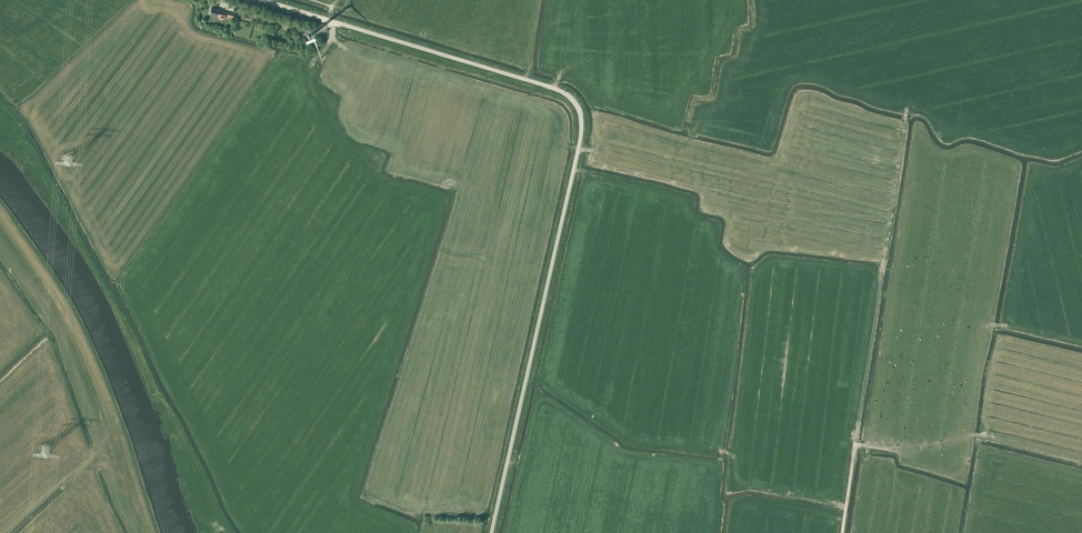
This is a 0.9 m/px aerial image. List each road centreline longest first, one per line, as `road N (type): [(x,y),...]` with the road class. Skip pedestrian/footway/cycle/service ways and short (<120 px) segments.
road 1 (unclassified): [(263,0),(547,86),(578,108),(580,138),(491,532)]

